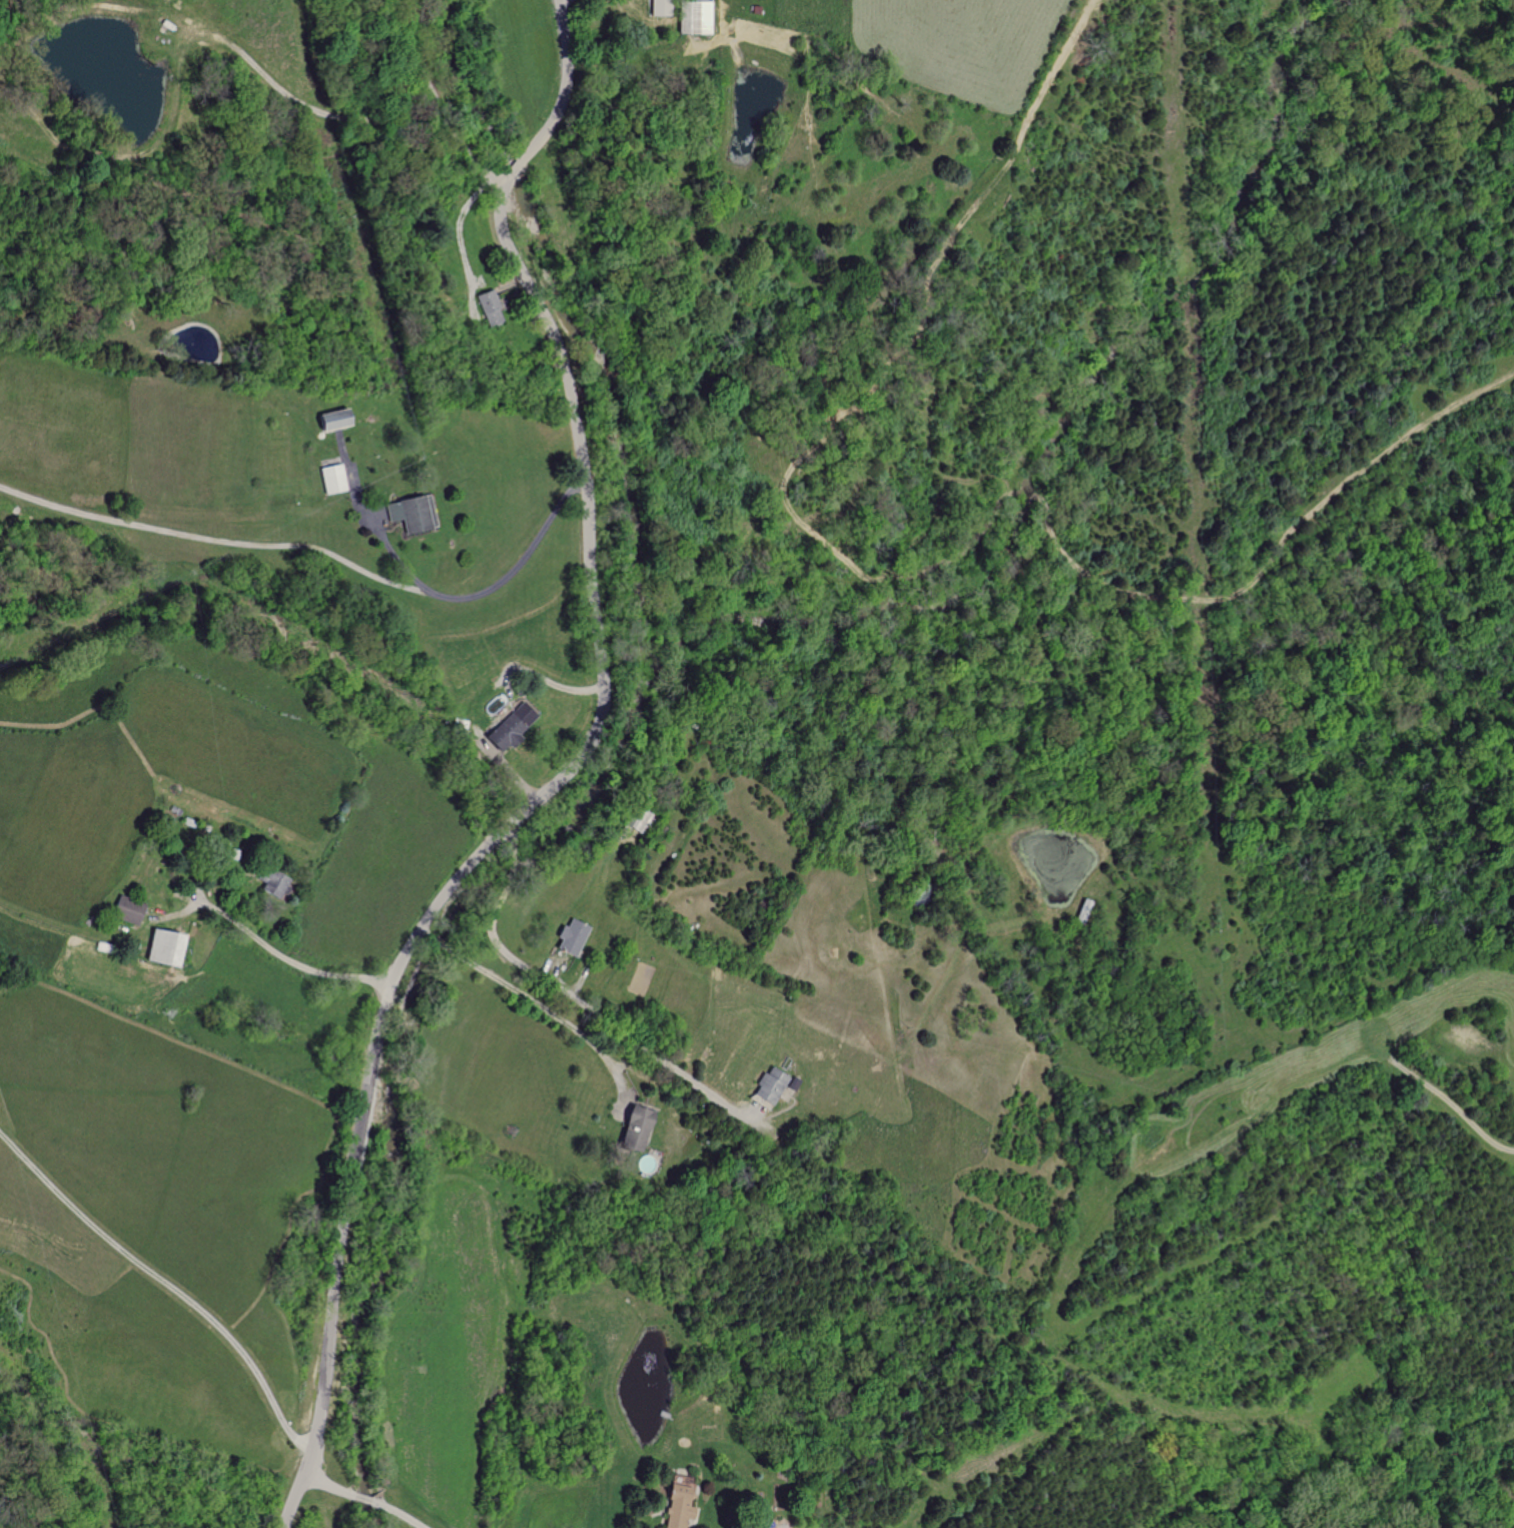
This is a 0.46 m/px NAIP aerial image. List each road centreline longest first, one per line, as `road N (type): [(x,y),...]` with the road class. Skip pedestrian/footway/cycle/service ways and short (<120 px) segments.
road 1 (residential): [(282,1527),(316,1429),(335,1255),(390,985),(455,880),(579,762),(599,712),(586,502),(567,384),(498,223),(500,195),(565,96),(559,0)]

